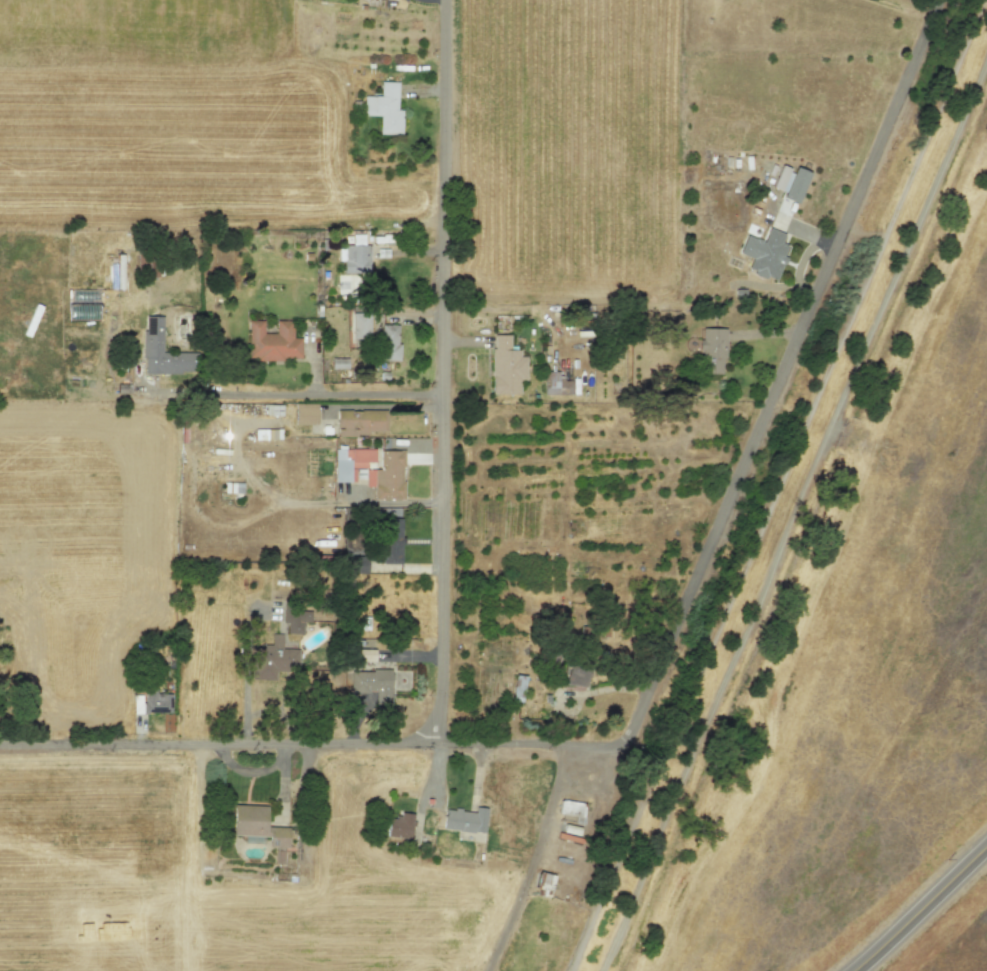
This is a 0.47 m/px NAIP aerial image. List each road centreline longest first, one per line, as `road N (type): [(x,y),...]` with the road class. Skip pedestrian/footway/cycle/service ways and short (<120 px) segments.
road 1 (track): [(607,970),(986,81)]
road 2 (residential): [(621,739),(940,0)]
road 3 (residential): [(437,741),(444,0)]
road 4 (residential): [(621,739),(0,742)]
road 5 (tertiary): [(986,844),(851,970)]

